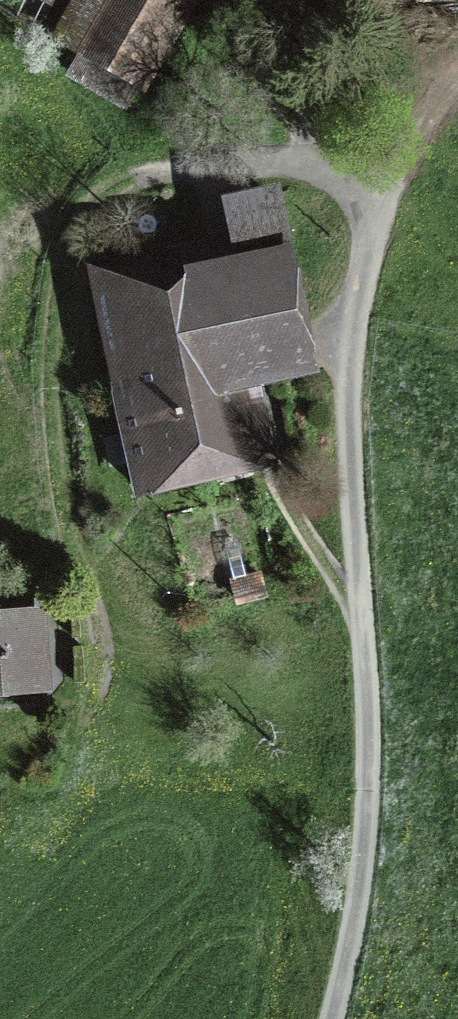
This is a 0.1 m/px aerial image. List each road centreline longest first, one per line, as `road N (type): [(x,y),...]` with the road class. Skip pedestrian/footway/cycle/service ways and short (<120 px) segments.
road 1 (track): [(84,716),(112,653),(71,532),(51,338),(88,217),(170,171),(271,158),(386,182),(457,82)]
road 2 (track): [(325,1018),(376,775),(358,335),(386,182)]

